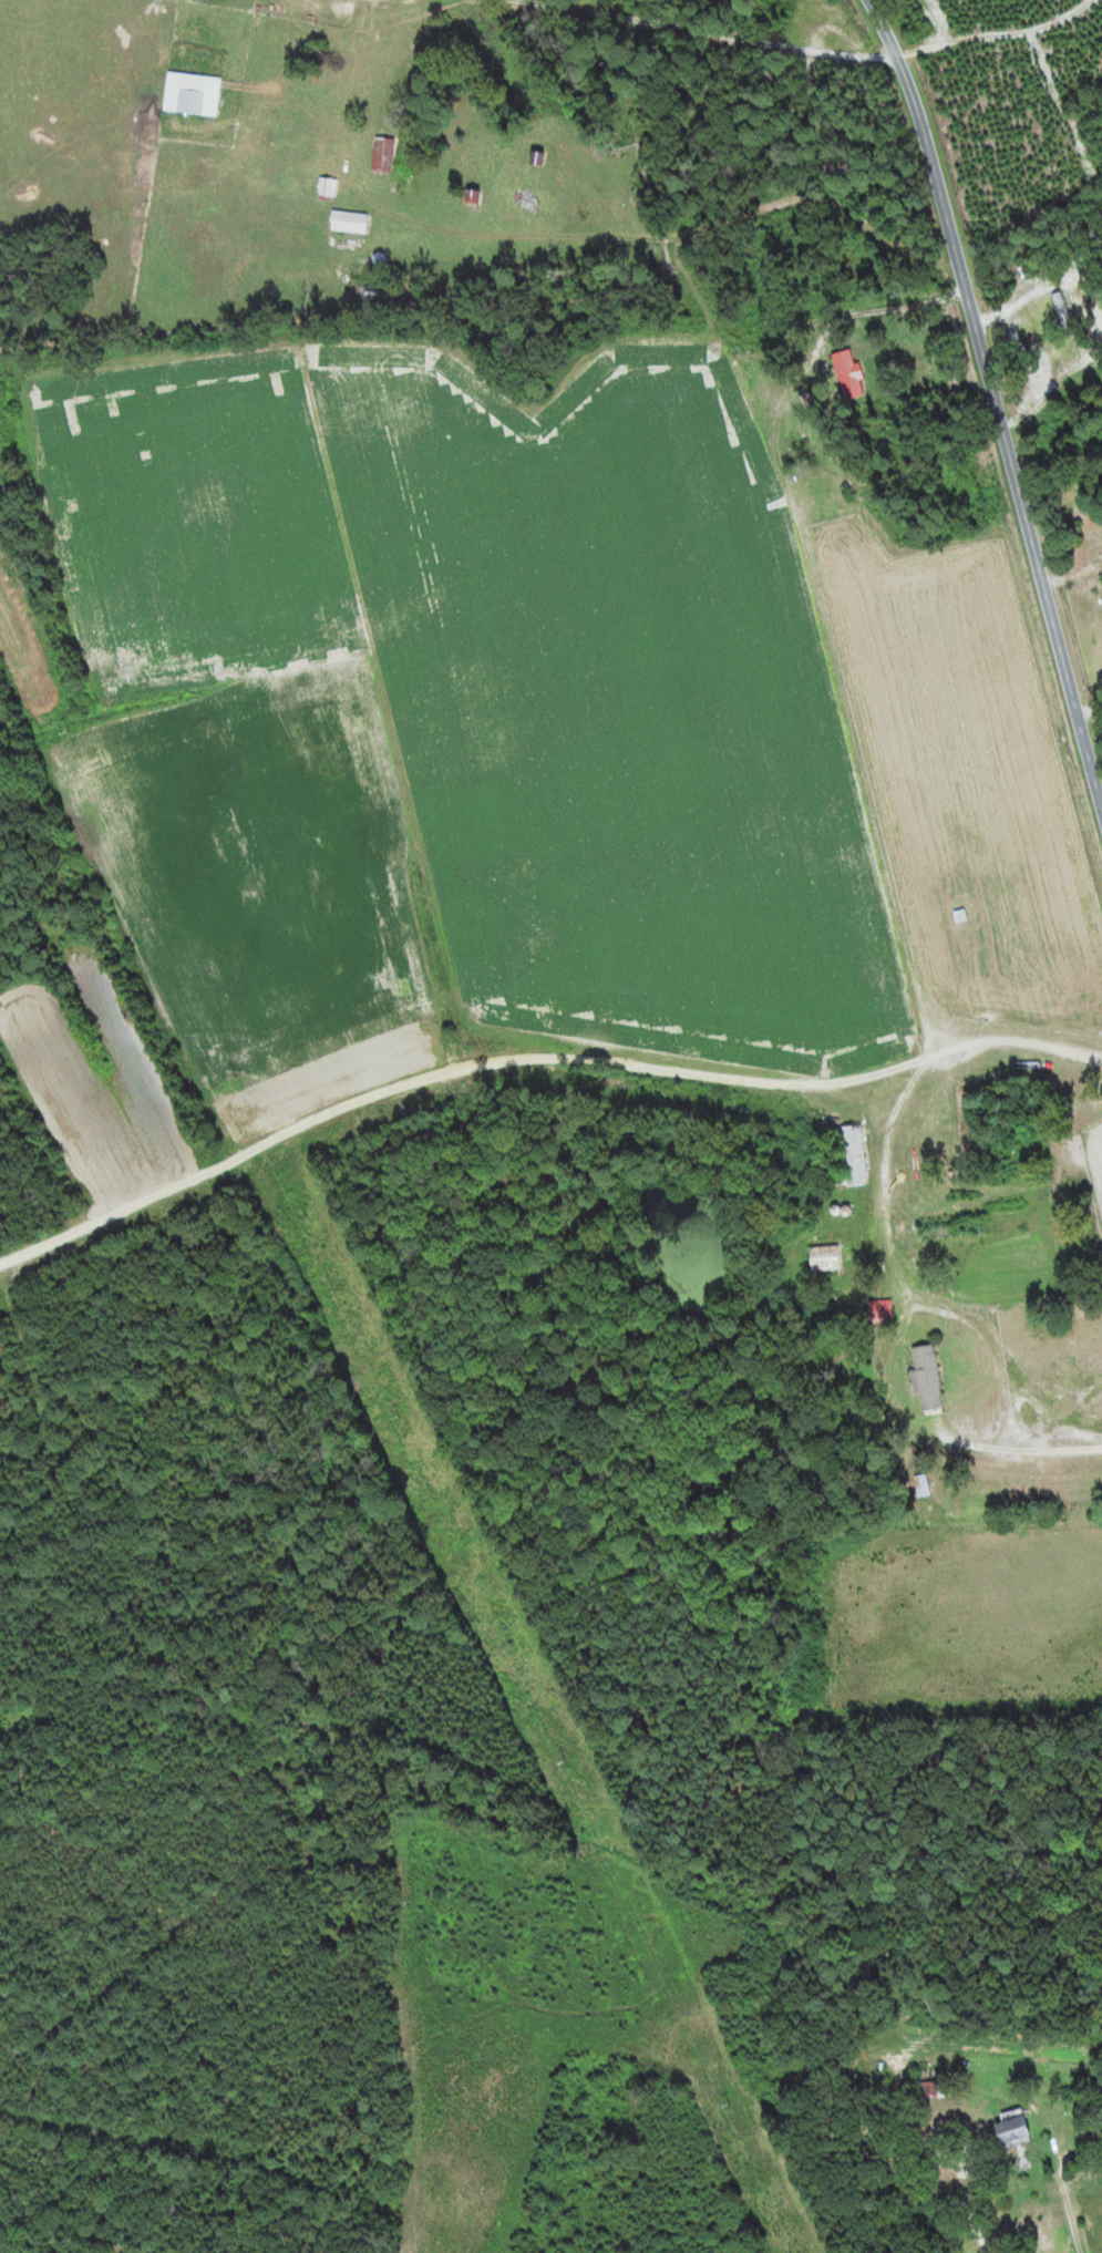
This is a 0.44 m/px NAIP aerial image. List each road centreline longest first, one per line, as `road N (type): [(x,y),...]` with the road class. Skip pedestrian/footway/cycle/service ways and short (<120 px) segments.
road 1 (residential): [(1101,816),(931,152),(898,53),(865,0)]

